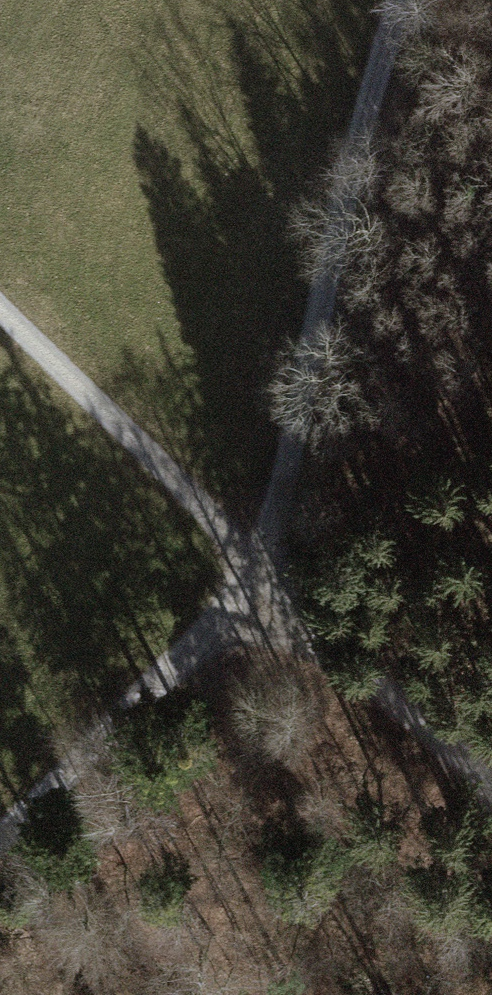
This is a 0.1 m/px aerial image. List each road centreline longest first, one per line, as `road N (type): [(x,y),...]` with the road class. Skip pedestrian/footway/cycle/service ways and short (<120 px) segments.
road 1 (track): [(0,852),(254,568),(291,467),(406,0)]
road 2 (track): [(491,808),(412,736),(0,293)]

